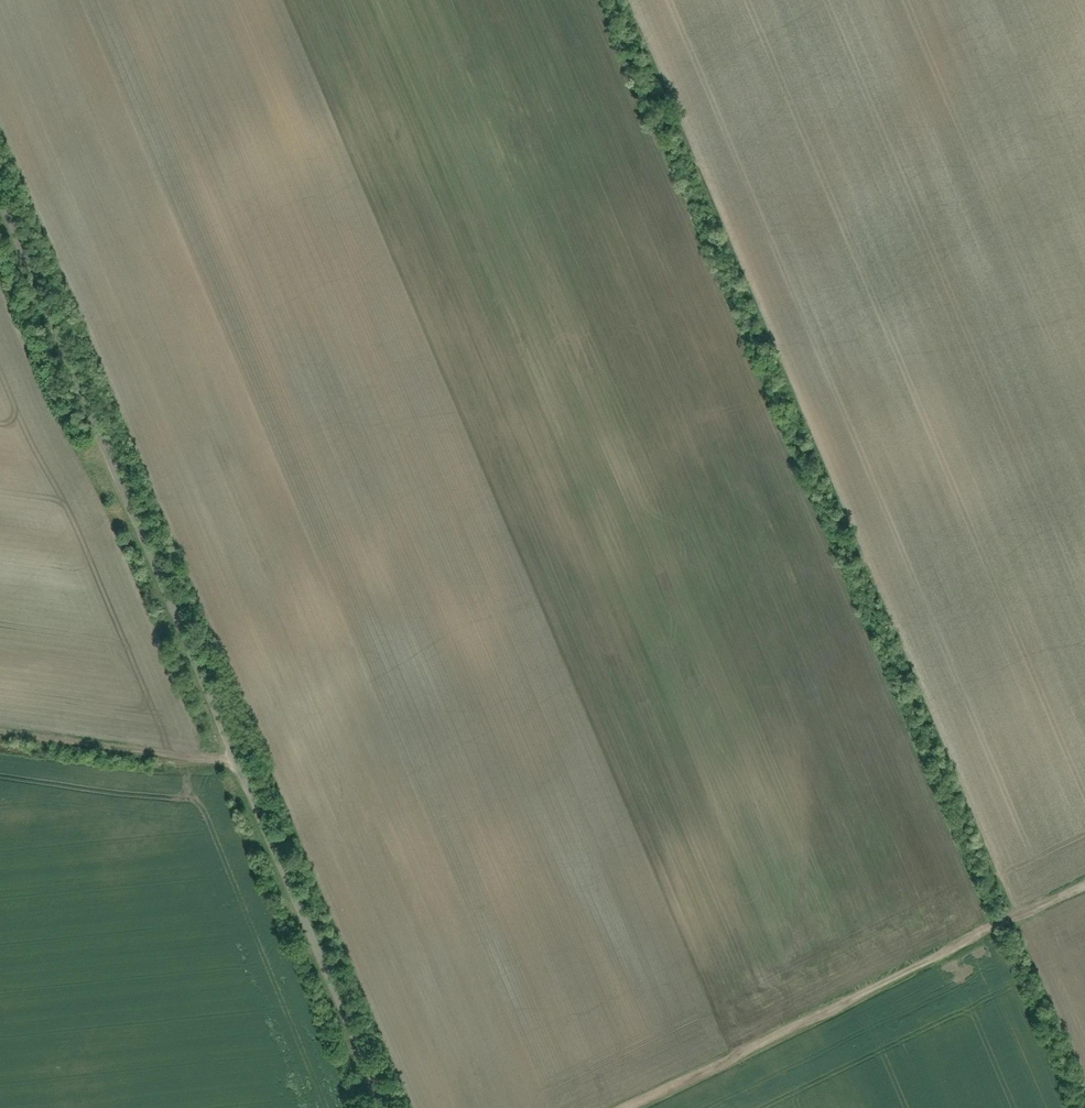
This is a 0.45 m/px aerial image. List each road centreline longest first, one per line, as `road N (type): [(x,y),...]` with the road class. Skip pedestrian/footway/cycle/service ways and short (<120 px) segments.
road 1 (unclassified): [(384,1107),(0,221)]
road 2 (track): [(635,1107),(1084,887)]

